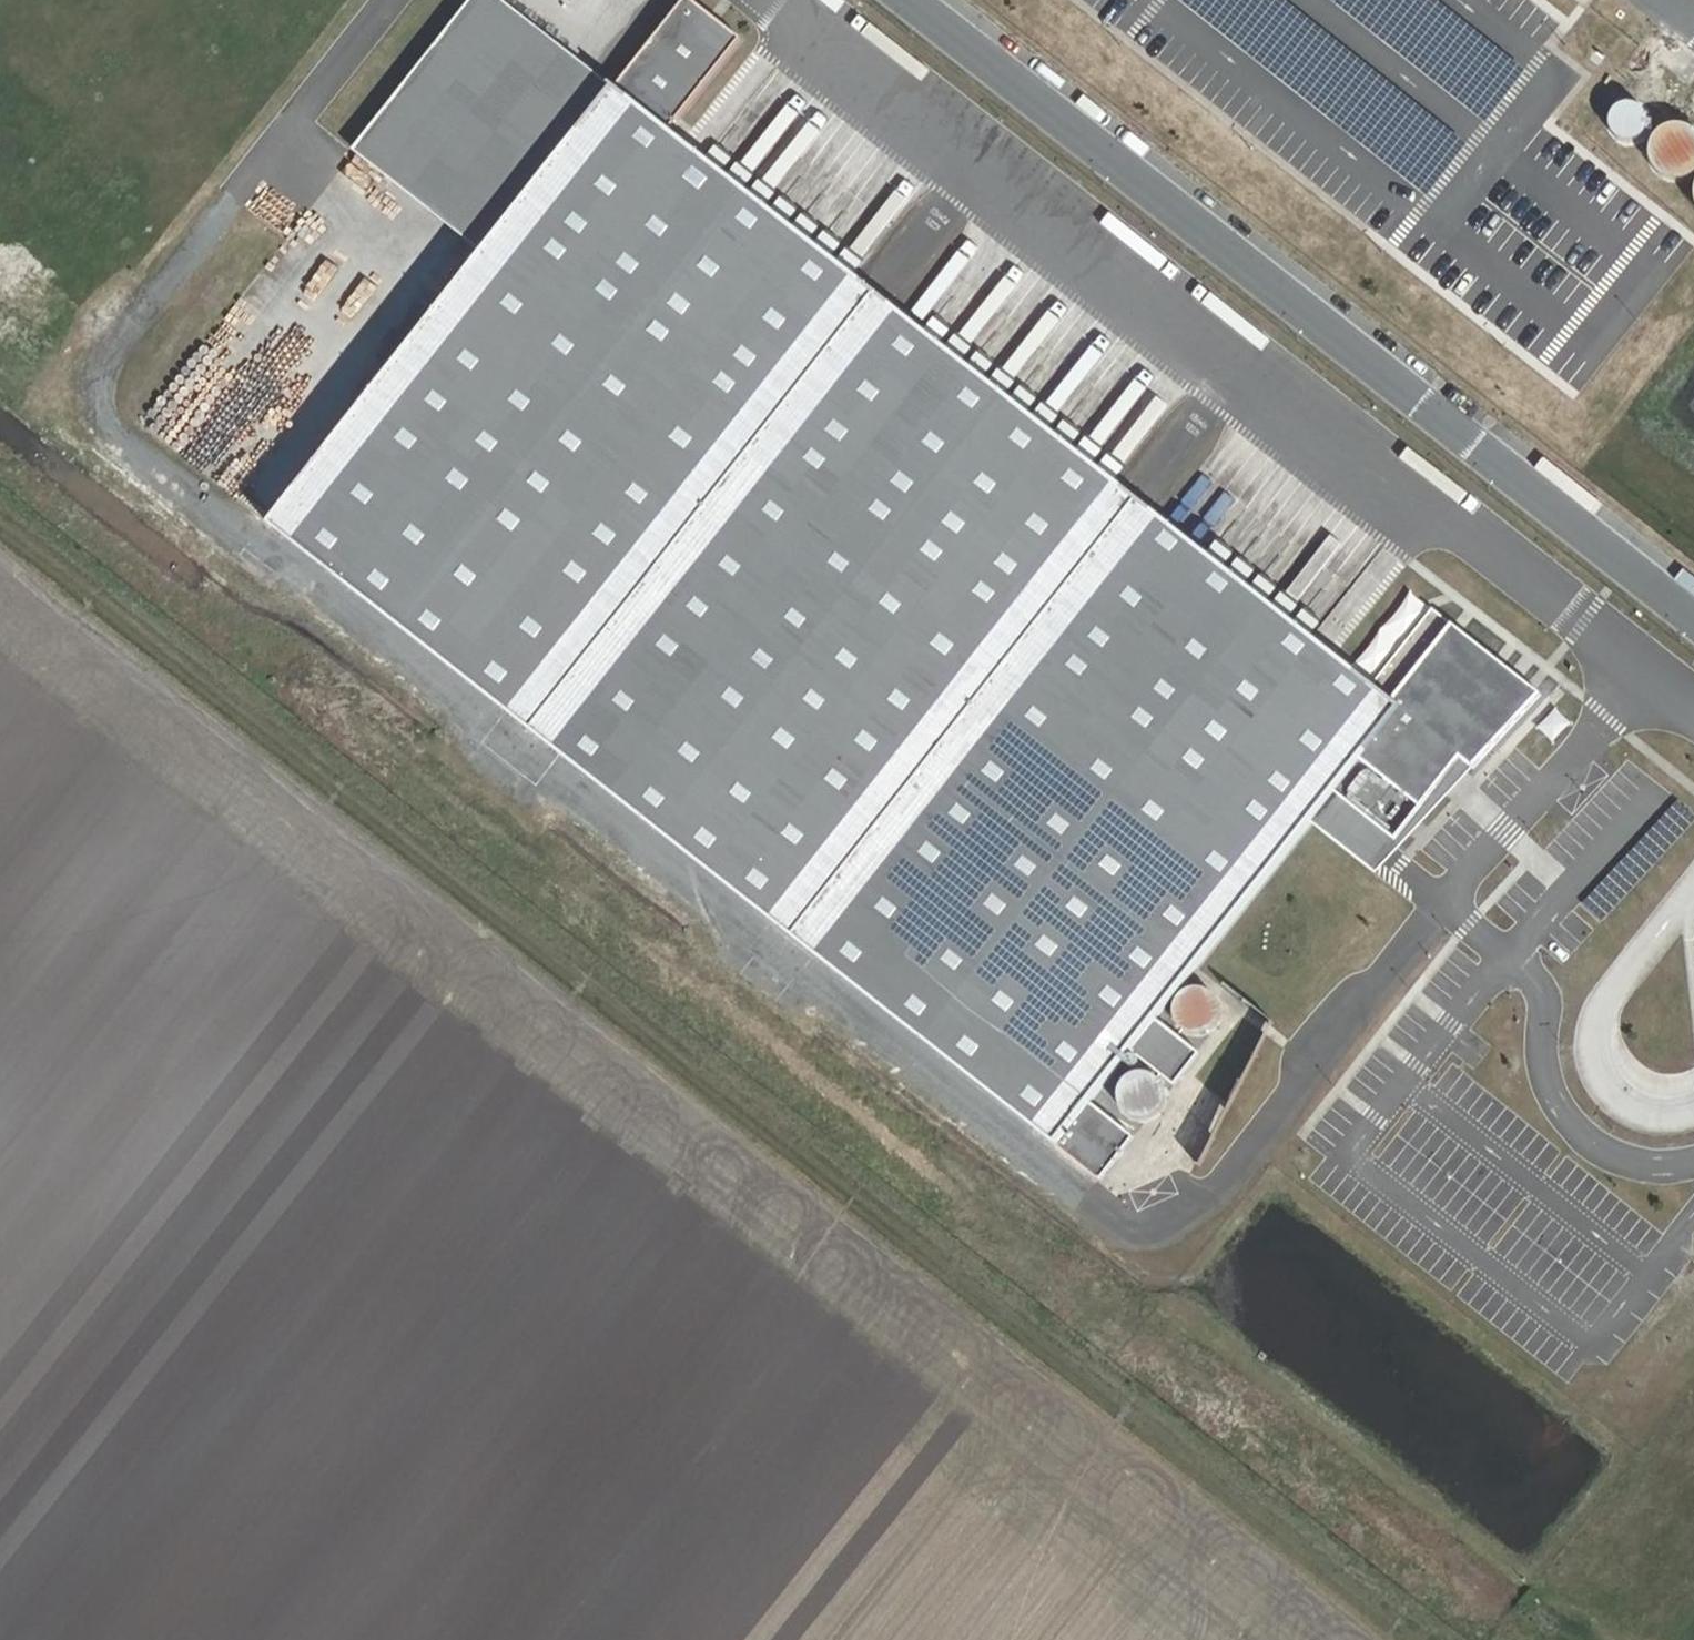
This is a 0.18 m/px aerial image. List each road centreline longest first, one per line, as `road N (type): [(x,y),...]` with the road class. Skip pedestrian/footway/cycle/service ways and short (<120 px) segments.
road 1 (unclassified): [(1693,620),(904,0)]

